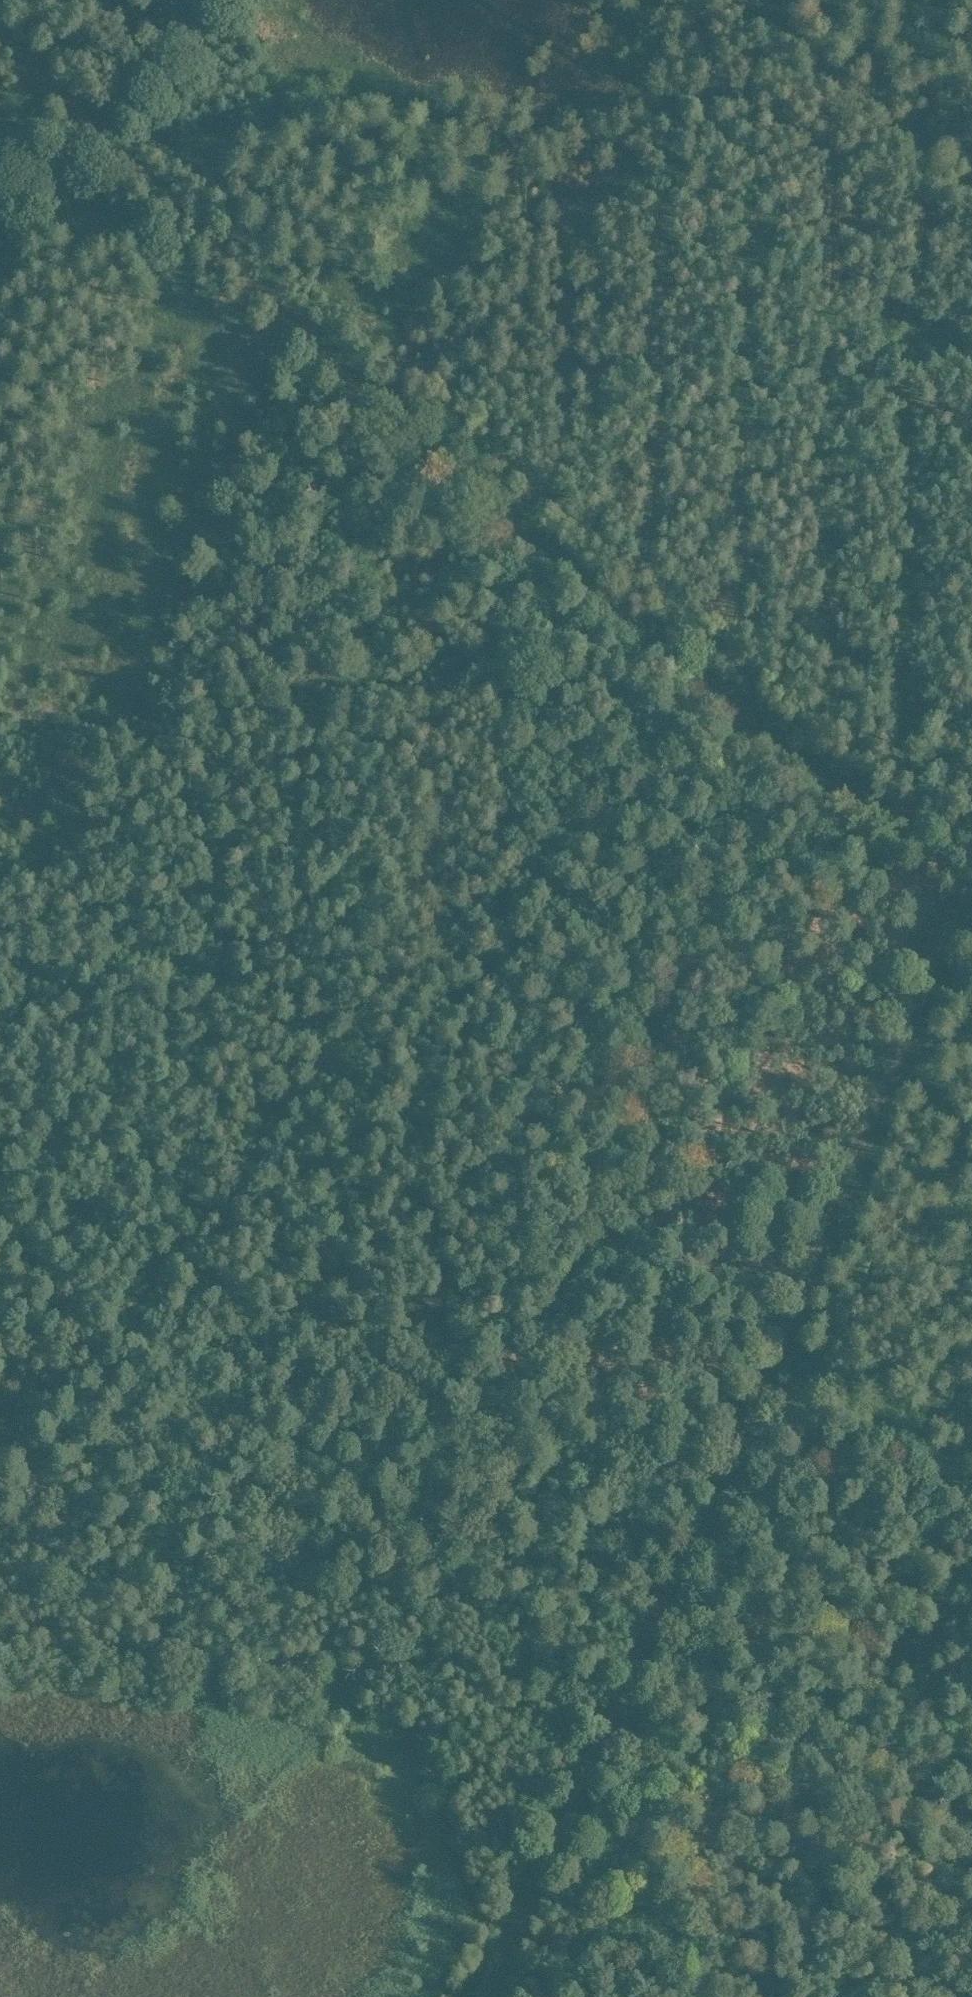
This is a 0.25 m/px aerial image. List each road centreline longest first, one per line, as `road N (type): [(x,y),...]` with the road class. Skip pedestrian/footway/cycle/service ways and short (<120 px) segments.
road 1 (track): [(0,76),(60,144),(338,384),(610,639),(971,900)]

